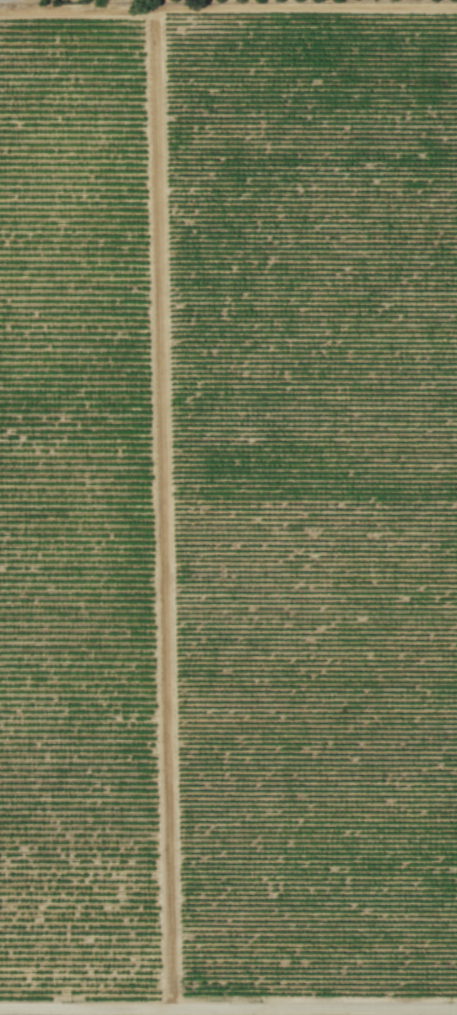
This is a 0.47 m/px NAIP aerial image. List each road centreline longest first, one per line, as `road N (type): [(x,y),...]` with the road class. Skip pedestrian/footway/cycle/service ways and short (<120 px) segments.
road 1 (track): [(172,1008),(151,25),(156,9),(172,6),(456,5)]

